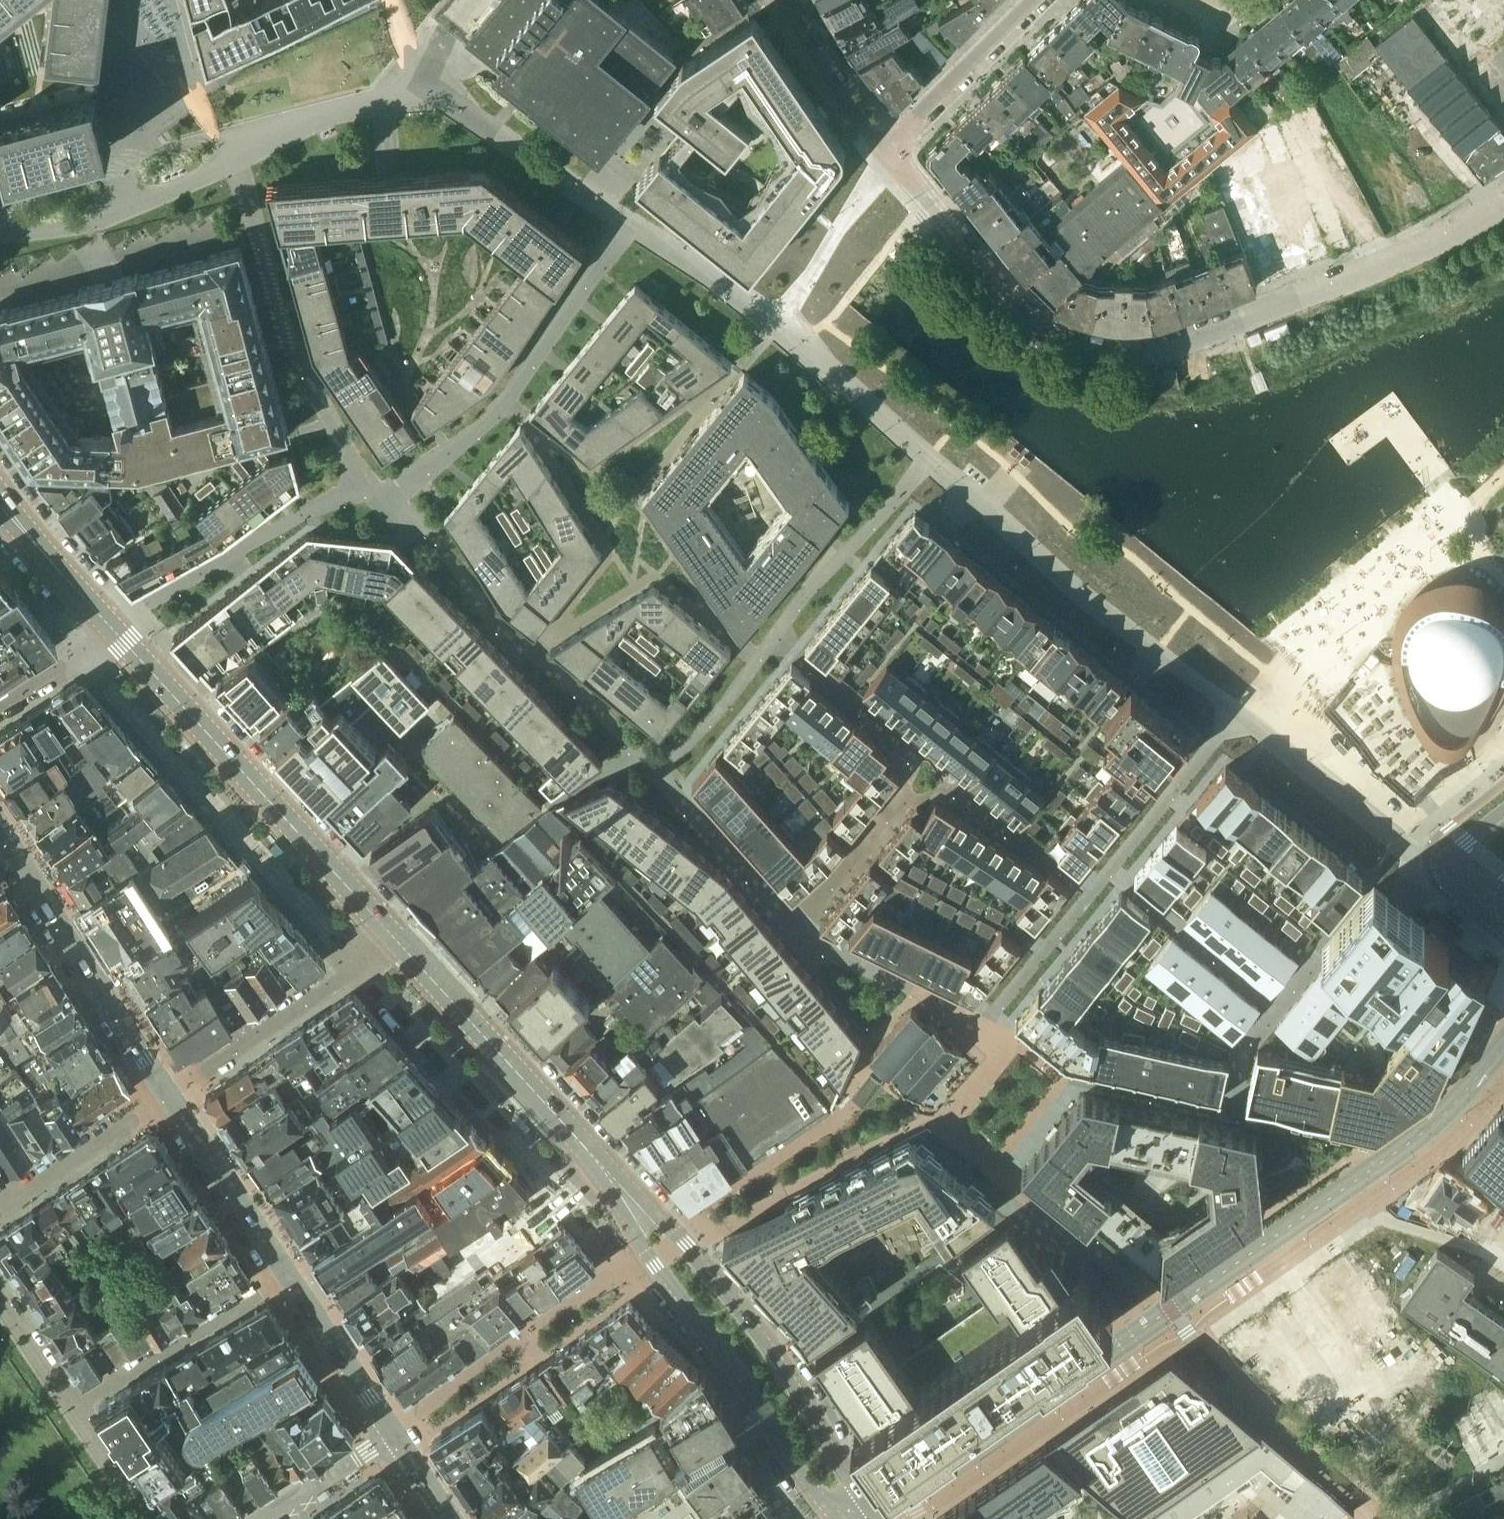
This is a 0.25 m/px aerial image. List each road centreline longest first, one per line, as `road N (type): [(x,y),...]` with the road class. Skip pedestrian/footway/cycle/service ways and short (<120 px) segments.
road 1 (tertiary): [(875,1515),(749,1320),(678,1234),(593,1154)]
road 2 (residential): [(1090,346),(1159,348),(1427,237),(1503,193)]
road 3 (tertiary): [(388,932),(114,631)]
road 4 (tertiary): [(649,1255),(839,1518)]
road 5 (residential): [(395,1432),(534,1323),(649,1255)]
road 6 (tertiary): [(0,839),(169,1094)]
road 7 (tertiary): [(593,1154),(388,932)]
road 8 (residential): [(1090,346),(1044,328),(996,283),(890,152)]
road 9 (unclassified): [(169,1094),(359,966),(388,932)]
road 10 (residential): [(288,1268),(67,1403)]
road 11 (residential): [(237,163),(98,222),(0,235)]
road 12 (tertiary): [(169,1094),(288,1268)]
road 13 (residential): [(890,152),(1035,0)]
road 14 (residential): [(0,1203),(169,1094)]
road 15 (tertiary): [(288,1268),(395,1432)]
road 16 (residential): [(783,0),(890,152)]
road 17 (tertiary): [(114,631),(0,496)]
road 18 (residential): [(265,1518),(395,1432)]
road 19 (residential): [(149,1518),(67,1403)]
road 20 (unclassified): [(114,631),(0,702)]
road 21 (residential): [(67,1403),(0,1297)]

